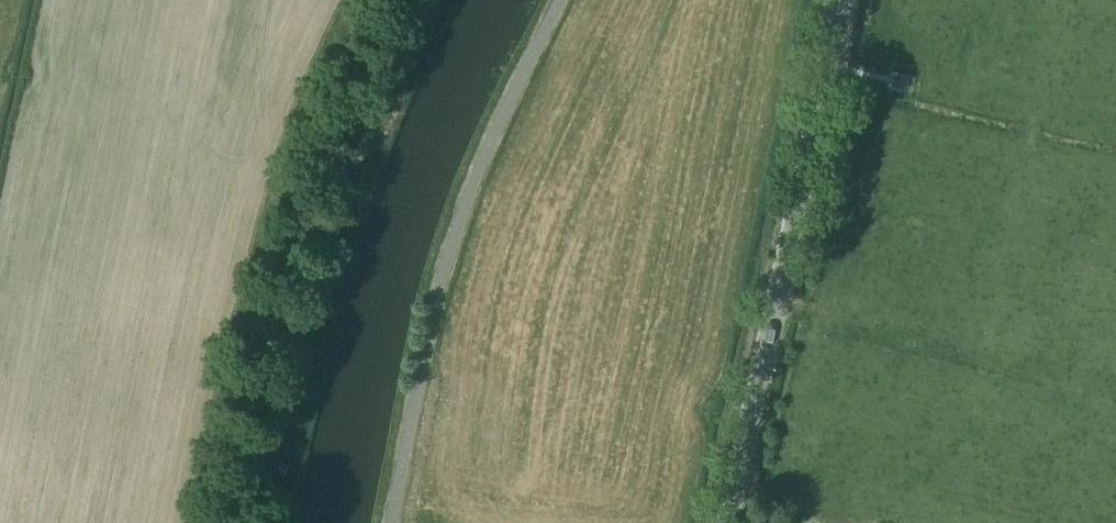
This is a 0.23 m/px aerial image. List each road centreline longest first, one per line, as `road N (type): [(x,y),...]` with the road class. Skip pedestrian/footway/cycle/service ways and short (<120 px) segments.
road 1 (unclassified): [(842,0),(728,522)]

